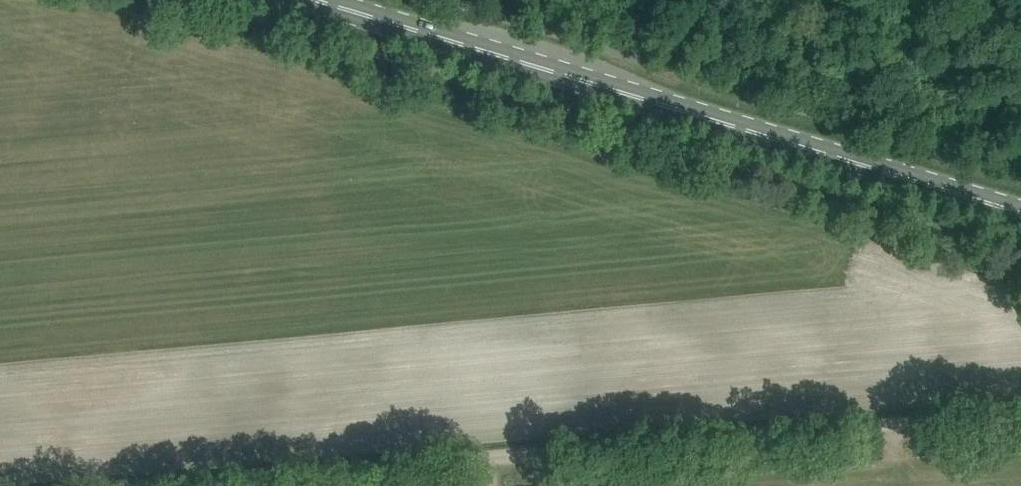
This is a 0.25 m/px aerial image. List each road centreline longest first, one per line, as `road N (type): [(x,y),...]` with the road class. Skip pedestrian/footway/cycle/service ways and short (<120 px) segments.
road 1 (track): [(221,485),(1020,415)]
road 2 (primary): [(1020,213),(314,0)]

